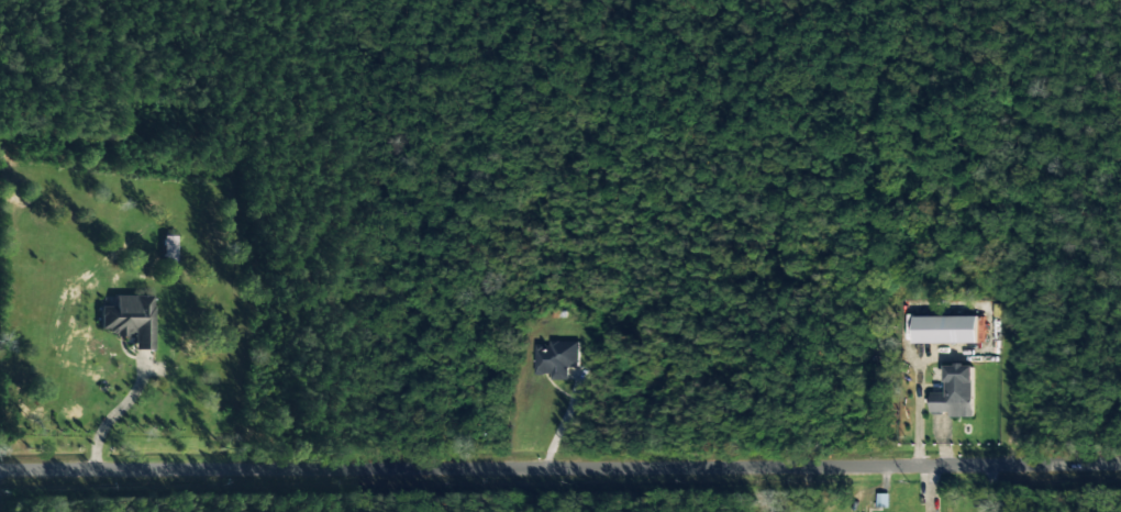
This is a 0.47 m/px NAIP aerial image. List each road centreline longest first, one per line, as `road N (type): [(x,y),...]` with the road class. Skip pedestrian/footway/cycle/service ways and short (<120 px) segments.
road 1 (residential): [(1120,467),(0,469)]
road 2 (residential): [(552,468),(553,191)]
road 3 (residential): [(655,191),(389,191)]

